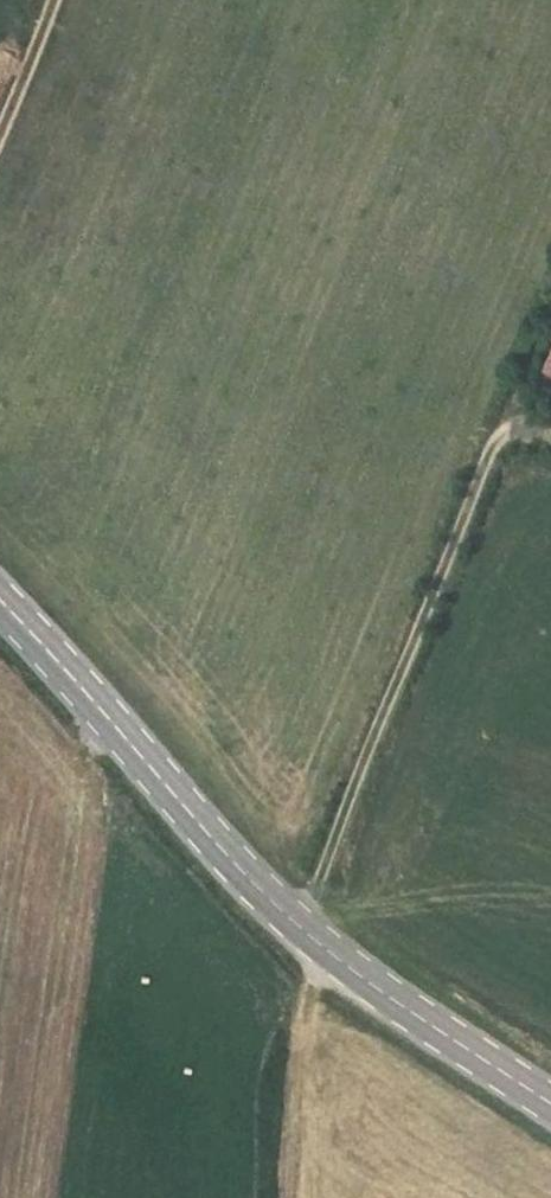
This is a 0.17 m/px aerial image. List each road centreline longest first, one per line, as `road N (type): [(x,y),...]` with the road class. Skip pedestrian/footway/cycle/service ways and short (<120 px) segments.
road 1 (secondary): [(0,598),(309,937),(550,1104)]
road 2 (track): [(317,900),(493,444)]
road 3 (track): [(44,0),(0,112)]

